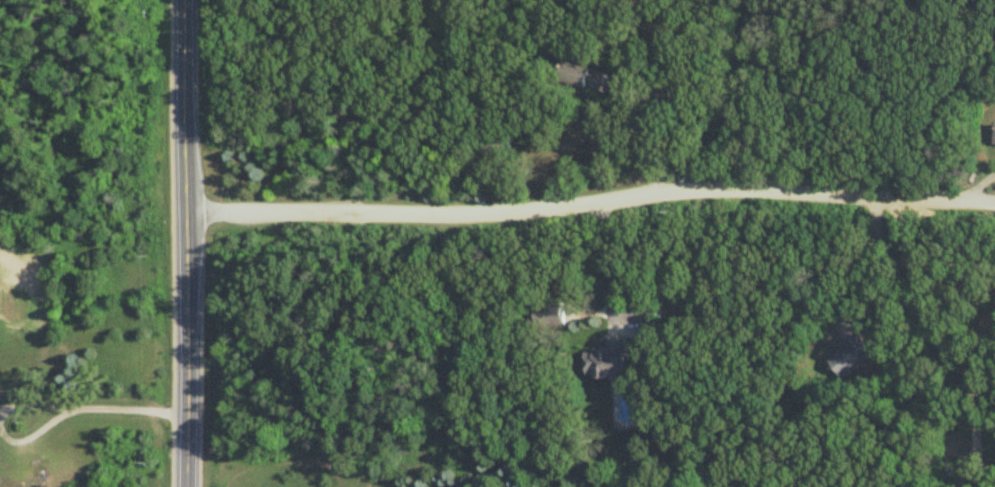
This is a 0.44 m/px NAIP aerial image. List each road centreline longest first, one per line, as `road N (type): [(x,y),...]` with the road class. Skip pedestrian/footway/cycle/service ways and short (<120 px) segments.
road 1 (residential): [(185,214),(475,217),(714,187),(994,206)]
road 2 (tertiary): [(186,486),(184,0)]

